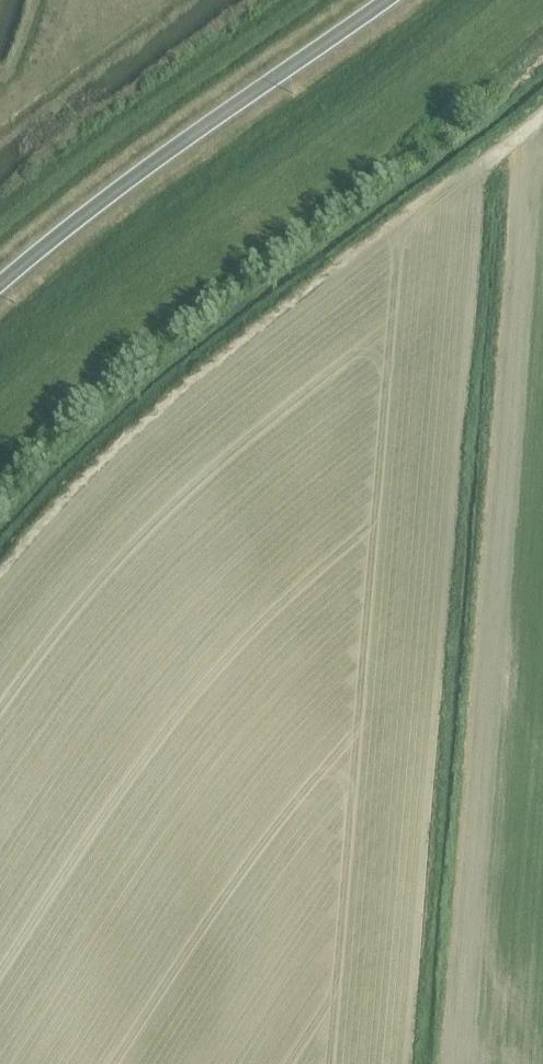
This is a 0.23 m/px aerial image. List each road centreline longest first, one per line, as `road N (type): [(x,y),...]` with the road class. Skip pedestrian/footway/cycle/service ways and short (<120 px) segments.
road 1 (trunk): [(0,285),(390,0)]

